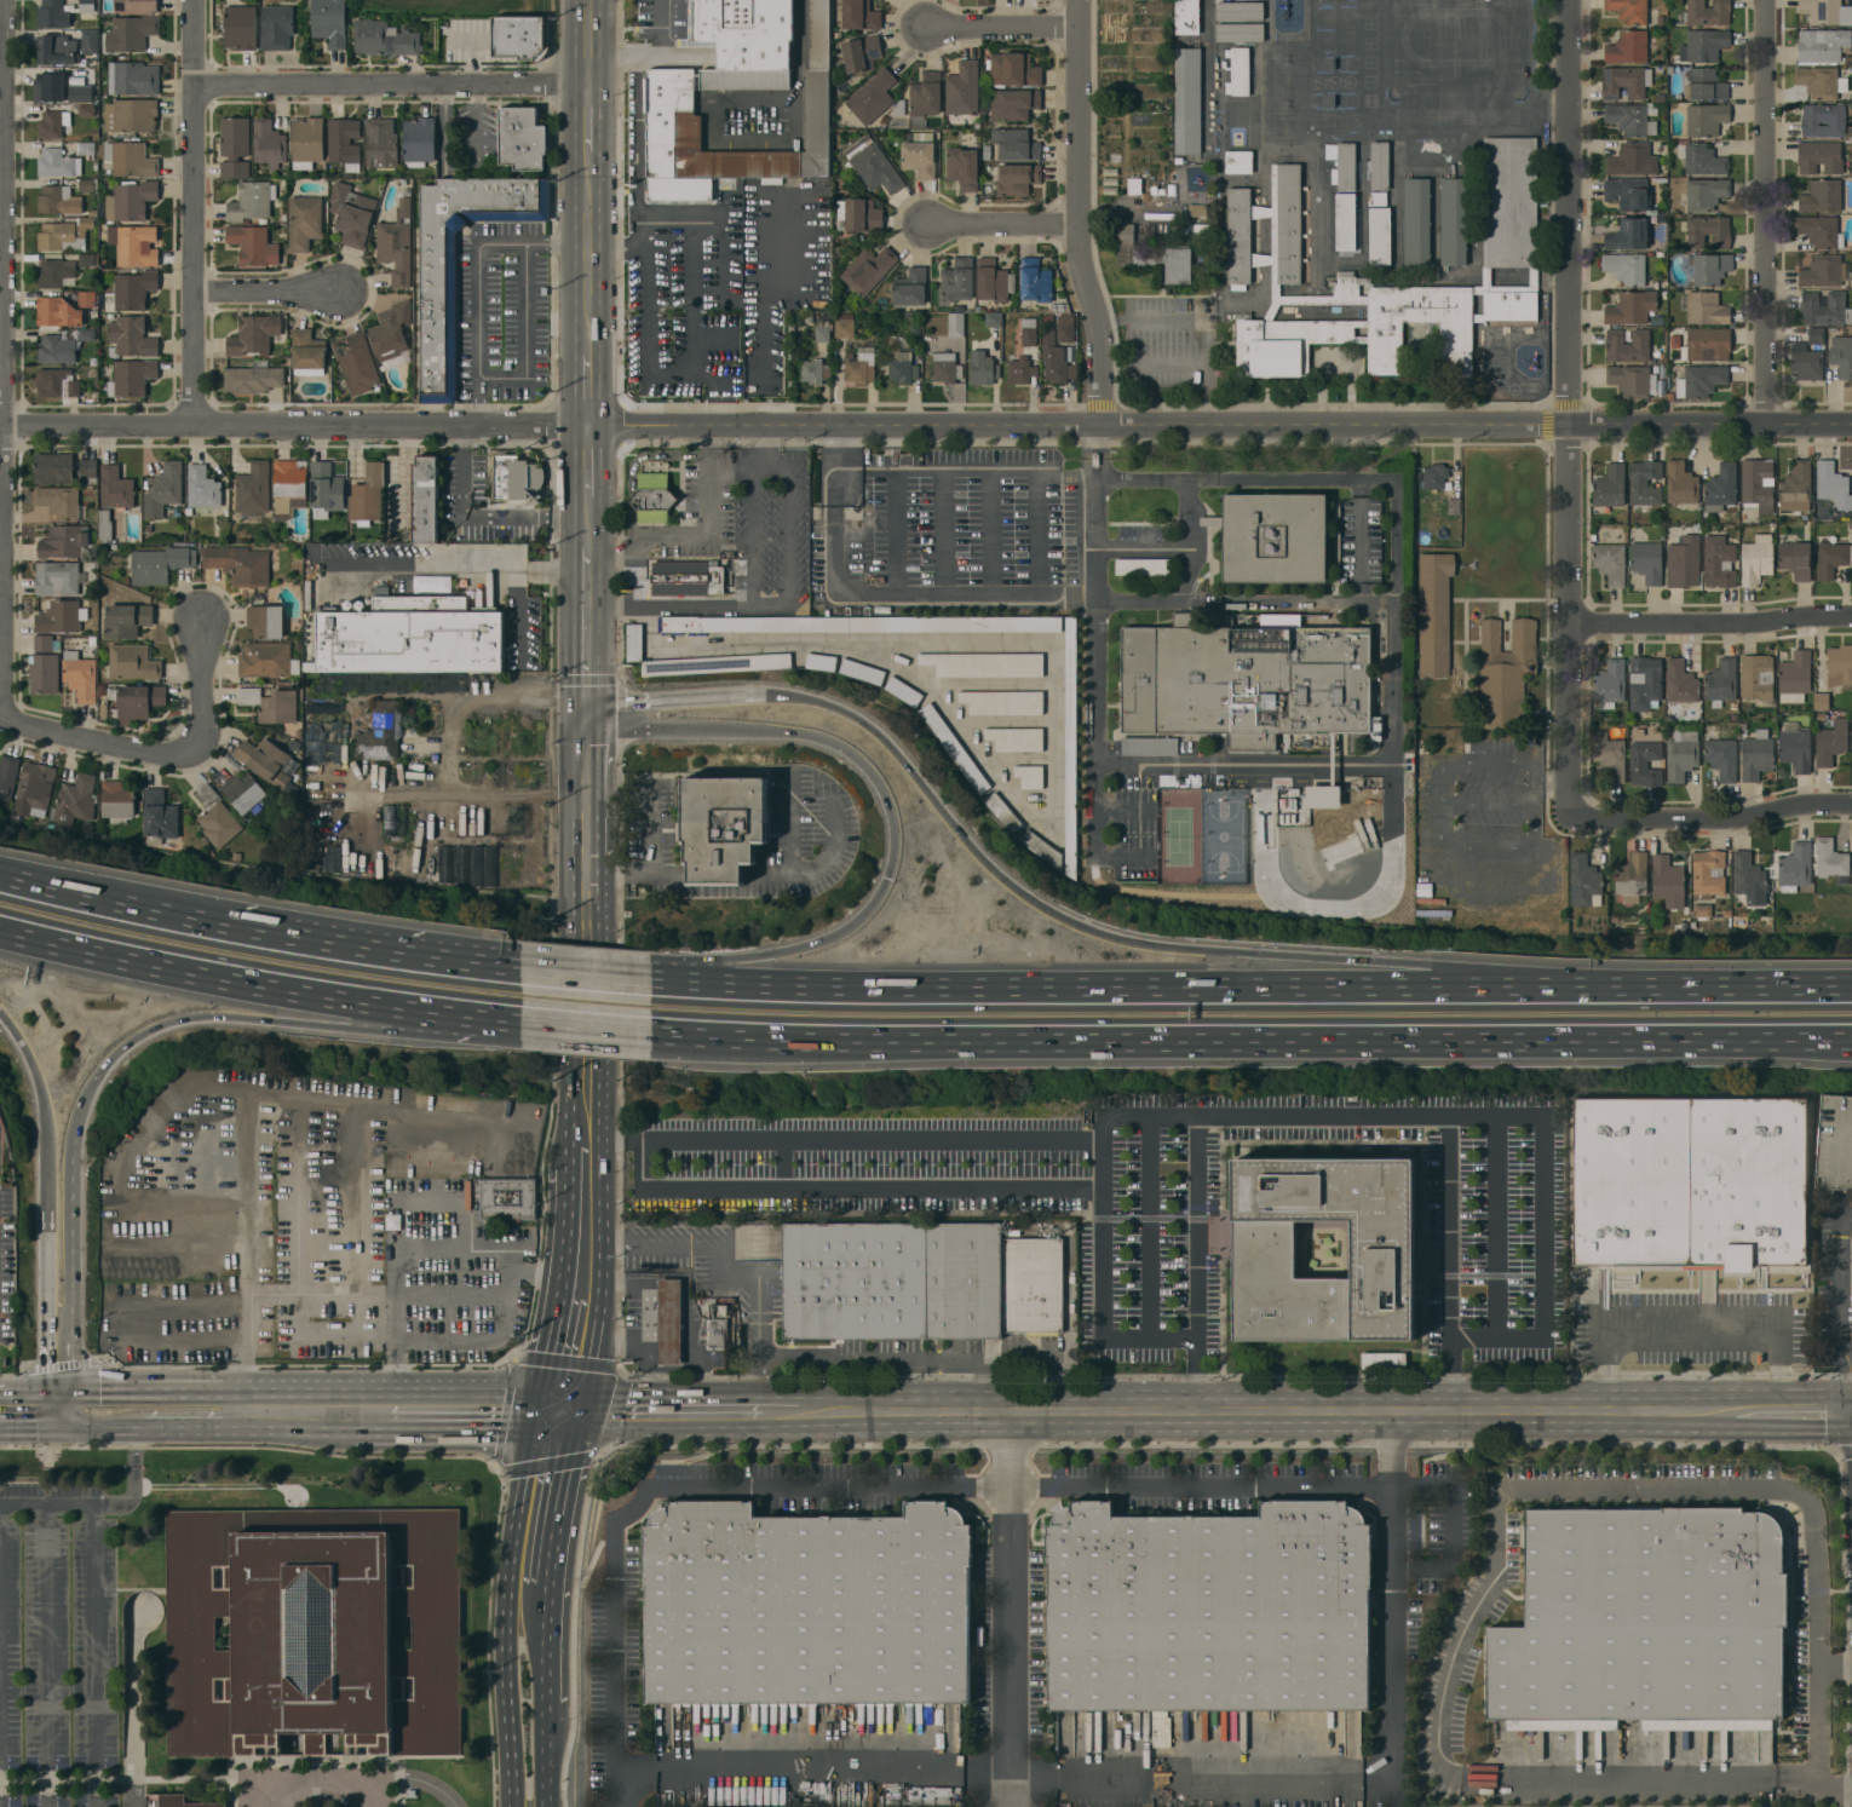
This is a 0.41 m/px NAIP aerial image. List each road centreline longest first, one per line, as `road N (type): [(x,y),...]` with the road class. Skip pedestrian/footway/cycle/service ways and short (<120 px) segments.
road 1 (residential): [(1851,421),(588,428)]
road 2 (motorway): [(652,1030),(859,1037),(1851,1036)]
road 3 (motorway): [(1594,988),(706,985)]
road 4 (residential): [(1573,0),(1575,817)]
road 5 (primary): [(758,1411),(1535,1416)]
road 6 (residential): [(1,0),(2,721)]
road 7 (residential): [(588,428),(0,426)]
road 8 (motorway): [(1233,951),(1145,944),(1072,923),(1008,884),(875,731),(841,710),(764,695)]
road 9 (motorway): [(0,927),(189,969),(435,1008)]
road 10 (motorway): [(700,732),(821,738),(868,769),(886,799),(891,865),(868,909),(826,939),(766,954)]
road 11 (residential): [(1080,0),(1077,259),(1099,322),(1102,424)]
road 12 (residential): [(192,0),(194,427)]
road 13 (primary): [(140,1406),(563,1408)]
road 14 (residential): [(1764,0),(1771,420)]
road 15 (residential): [(587,81),(192,86)]
road 16 (primary): [(587,733),(588,1107)]
road 17 (motorway): [(1594,988),(1233,951)]
road 18 (motorway): [(513,971),(235,930)]
road 19 (residential): [(1851,615),(1755,625),(1574,625)]
road 20 (residential): [(1851,807),(1727,823),(1575,817)]
road 21 (motorway): [(71,1150),(85,1093),(136,1036),(184,1017),(272,1020)]
road 22 (motorway): [(45,1139),(44,1406)]
road 23 (primary): [(531,1543),(508,1641),(511,1806)]
road 24 (motorway): [(69,1408),(71,1150)]
road 25 (motorway): [(1851,988),(1594,988)]
road 26 (motorway): [(235,930),(0,878)]
road 27 (residential): [(201,746),(159,756),(0,721)]
road 28 (primary): [(1535,1416),(1737,1416)]
road 29 (primary): [(547,1742),(531,1543)]
road 30 (primary): [(563,1408),(758,1411)]
road 31 (motorway): [(764,695),(588,696)]
road 32 (motorway): [(272,1020),(362,1030),(435,1008)]
road 33 (residential): [(1080,28),(930,25)]
road 34 (primary): [(587,547),(588,696)]
road 35 (residential): [(1077,228),(930,228)]
road 36 (residential): [(339,292),(194,294)]
road 37 (motorway): [(656,983),(513,971)]
road 38 (primary): [(563,1408),(531,1543)]
road 39 (motorway): [(514,1018),(652,1030)]
road 40 (motorway): [(0,1014),(33,1071),(45,1139)]
road 41 (primary): [(587,191),(586,322)]
road 42 (primary): [(582,1279),(563,1408)]
road 43 (residential): [(200,620),(201,746)]

